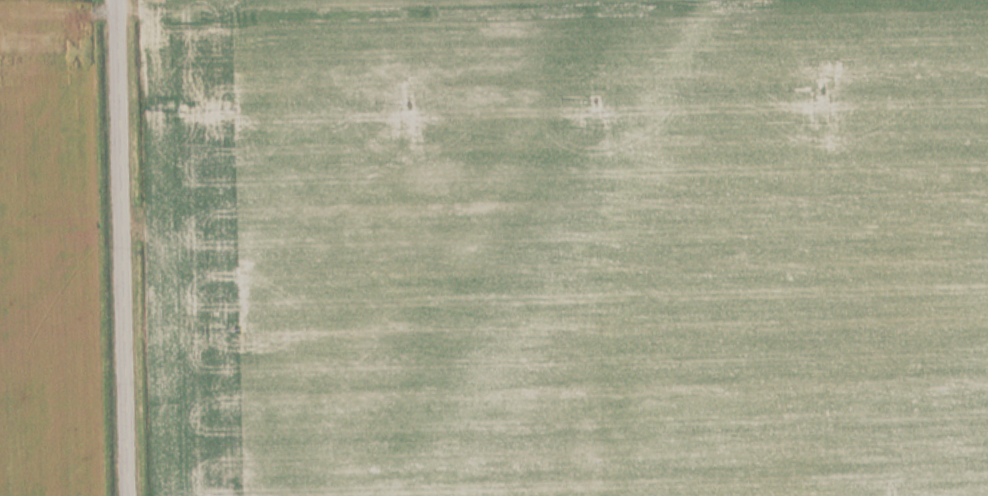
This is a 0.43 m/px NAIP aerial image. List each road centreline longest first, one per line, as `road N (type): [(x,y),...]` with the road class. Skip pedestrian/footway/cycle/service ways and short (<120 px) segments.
road 1 (residential): [(138,495),(127,0)]

